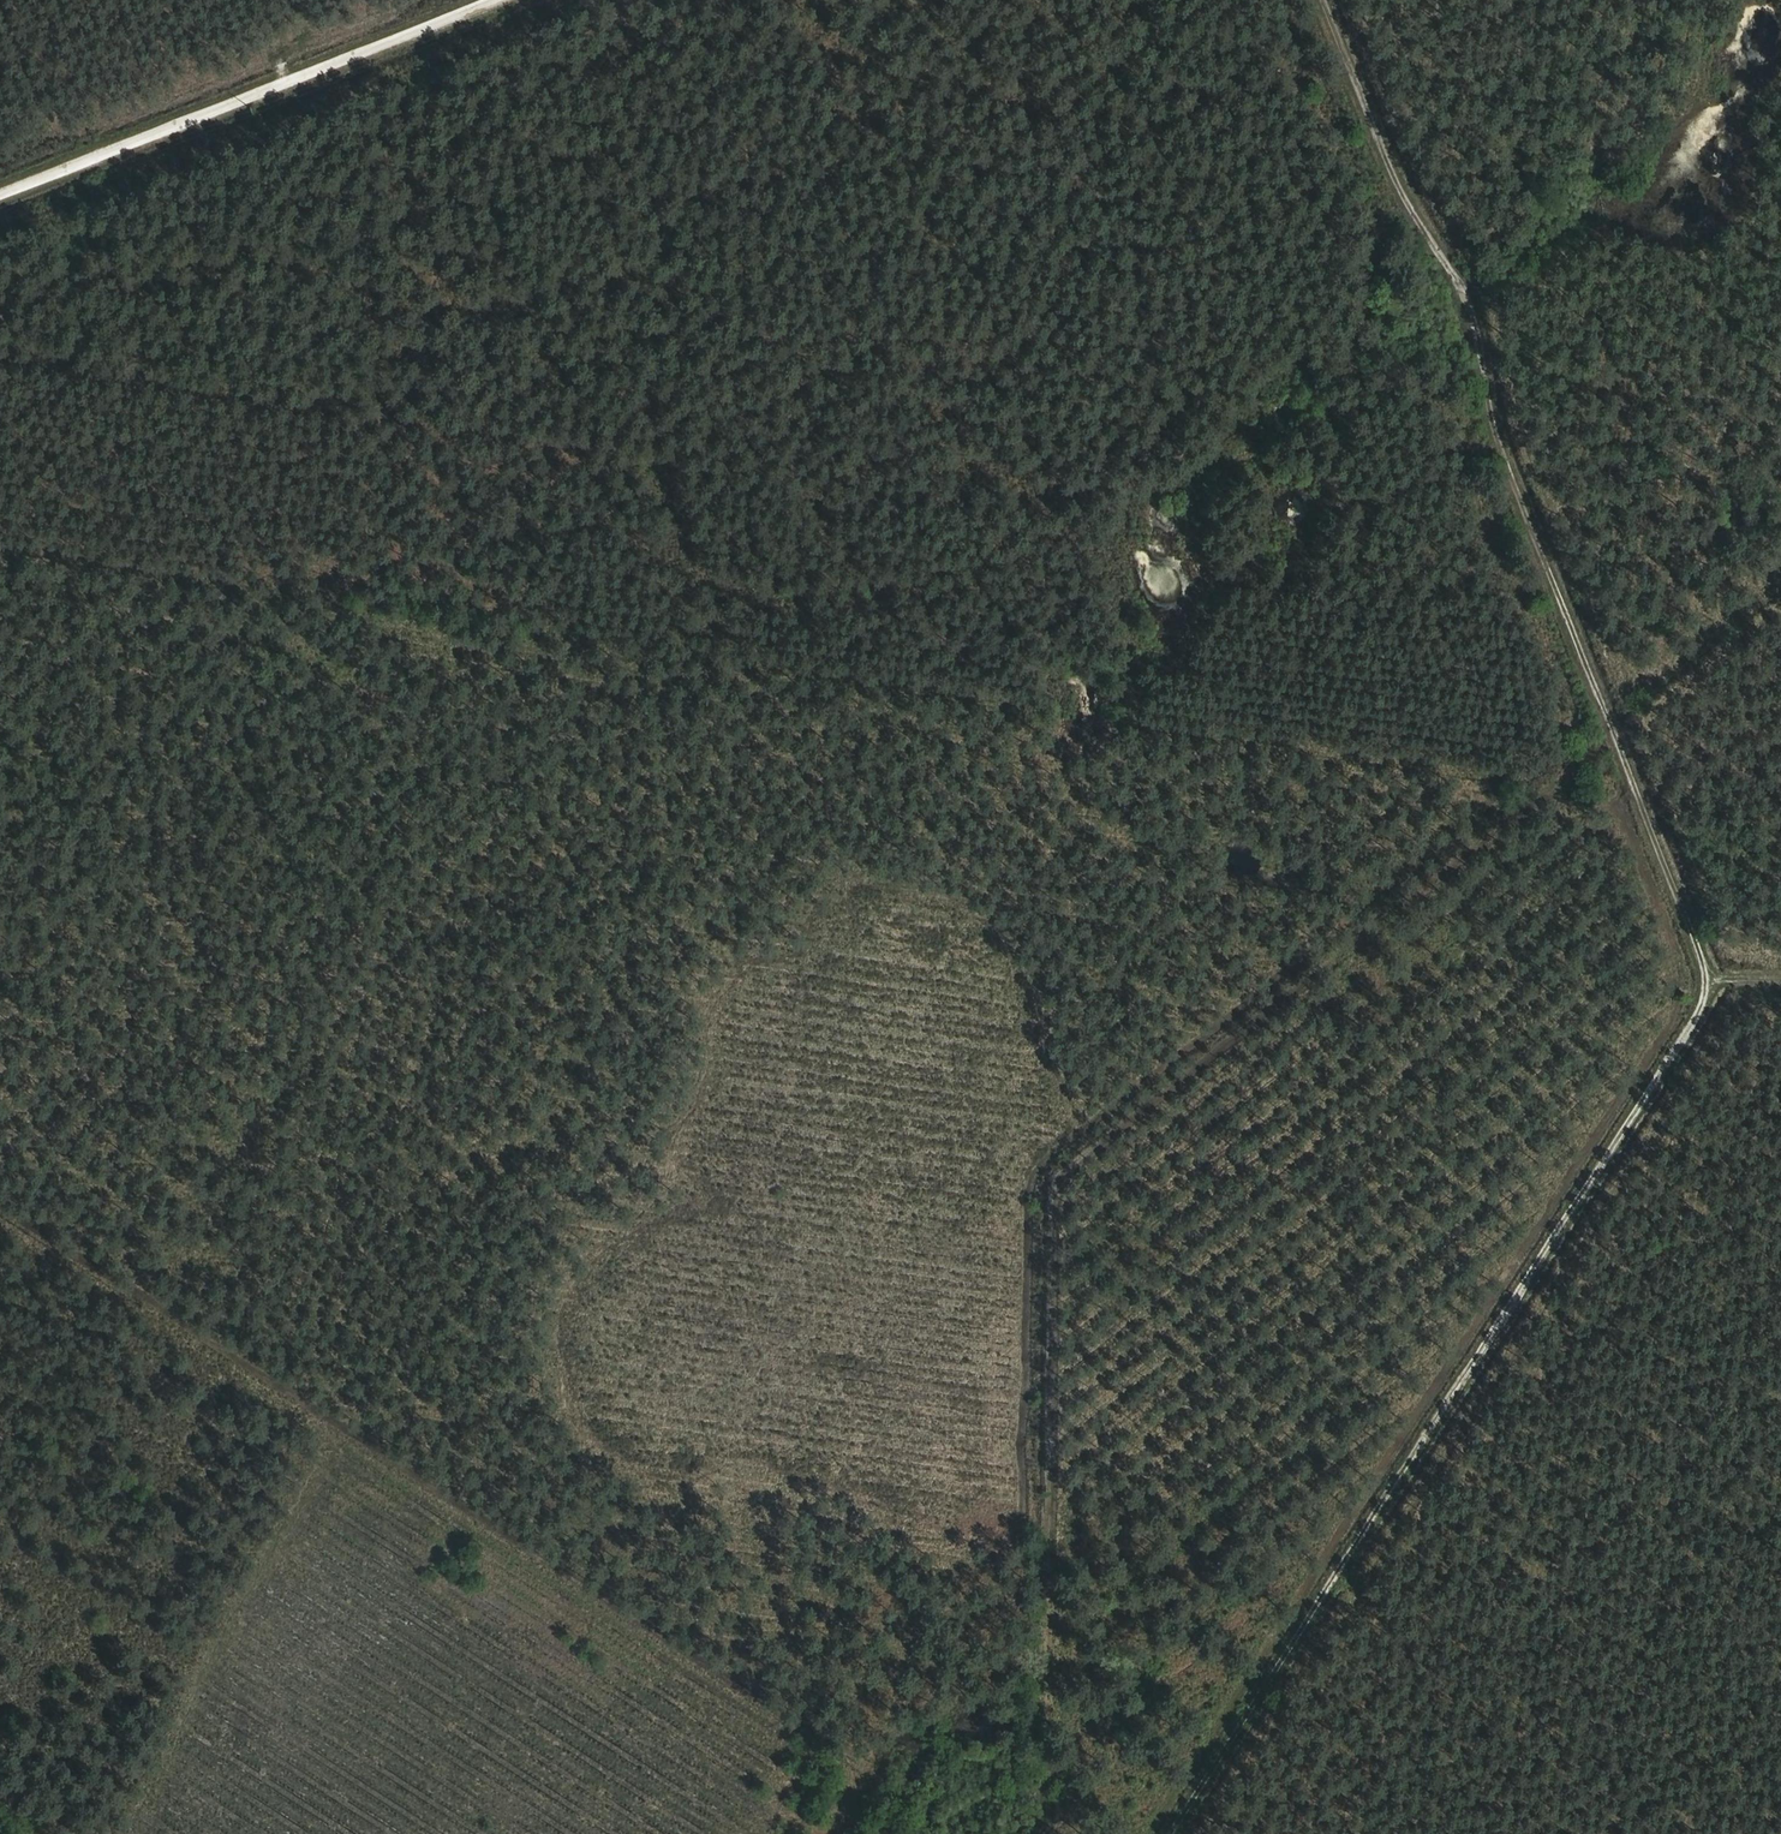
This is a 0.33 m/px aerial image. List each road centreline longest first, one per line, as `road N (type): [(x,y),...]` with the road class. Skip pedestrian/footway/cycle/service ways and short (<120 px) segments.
road 1 (track): [(1161,1833),(1718,968),(1330,0)]
road 2 (track): [(0,199),(508,0)]

